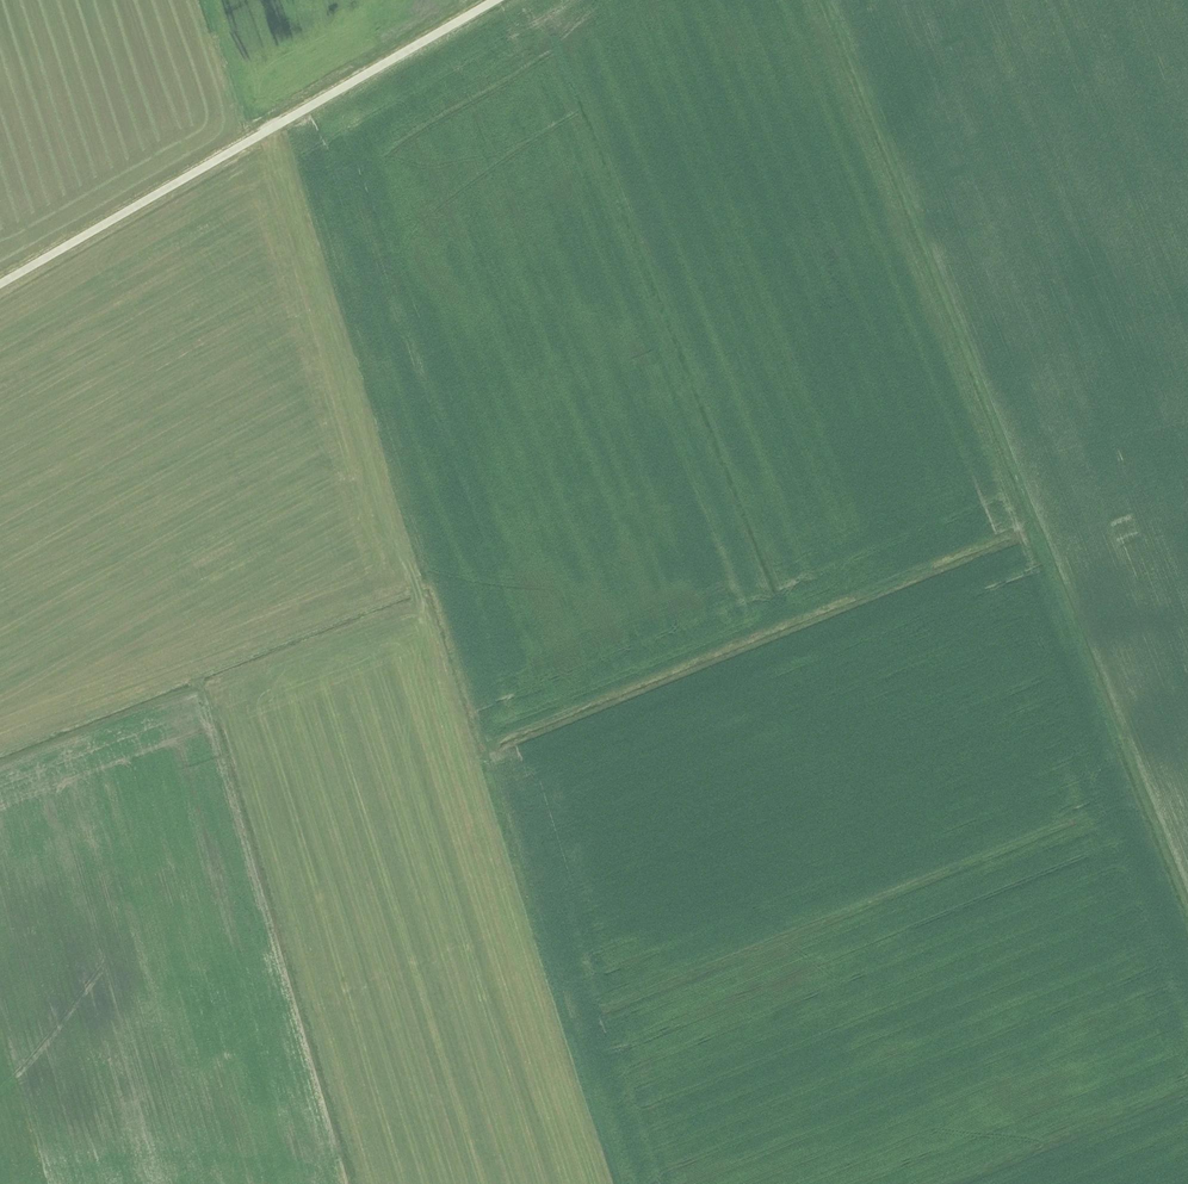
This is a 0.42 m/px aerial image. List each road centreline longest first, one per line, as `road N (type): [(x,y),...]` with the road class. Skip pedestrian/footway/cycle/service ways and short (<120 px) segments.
road 1 (unclassified): [(0,284),(495,0)]

